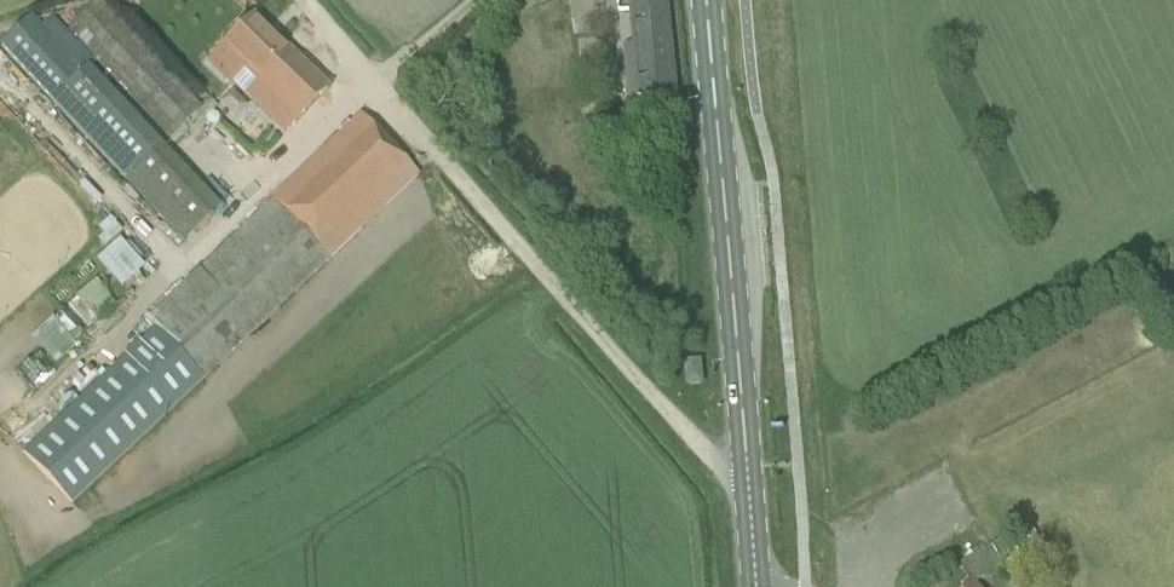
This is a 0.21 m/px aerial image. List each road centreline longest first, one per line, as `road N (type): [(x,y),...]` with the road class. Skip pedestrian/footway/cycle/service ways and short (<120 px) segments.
road 1 (track): [(746,467),(711,458),(304,0)]
road 2 (primary): [(755,586),(706,0)]
road 3 (unclassified): [(377,83),(476,0)]

